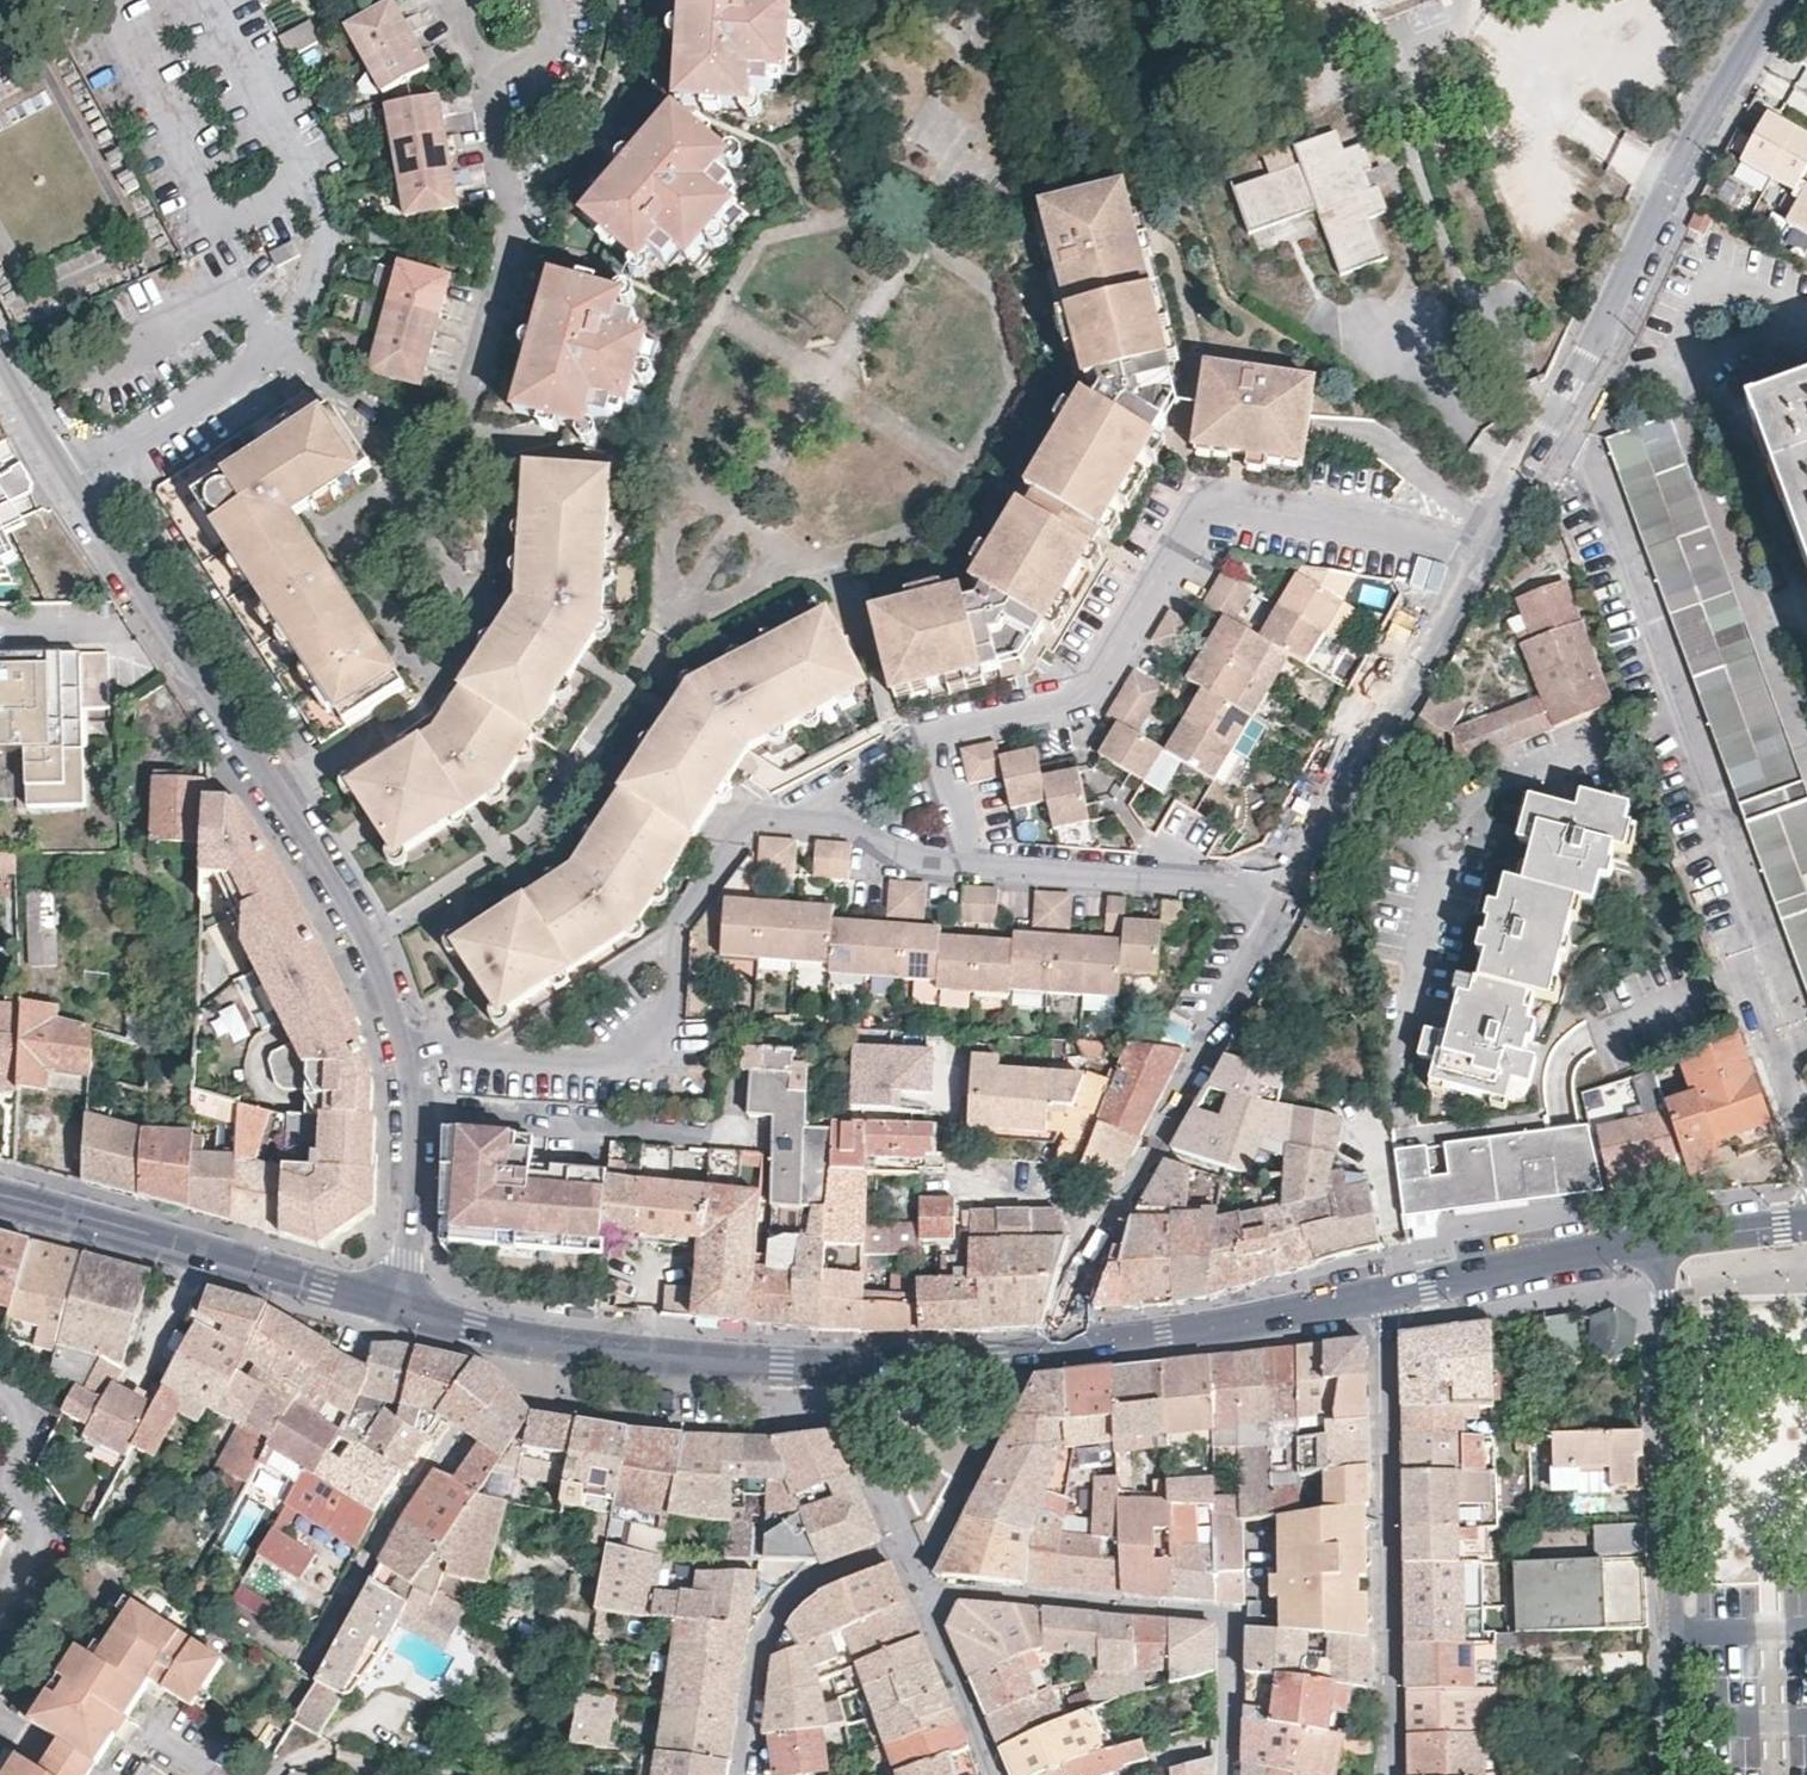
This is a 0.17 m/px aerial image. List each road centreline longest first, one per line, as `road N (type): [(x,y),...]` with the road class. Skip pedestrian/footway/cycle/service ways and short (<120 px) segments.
road 1 (tertiary): [(1066,1351),(782,1362),(574,1344),(400,1306)]
road 2 (residential): [(66,482),(279,797),(361,941),(402,1052)]
road 3 (residential): [(933,736),(1080,697),(1189,527),(1206,513),(1230,507),(1482,548)]
road 4 (residential): [(1482,548),(1728,85),(1786,0)]
road 5 (residential): [(801,814),(742,826),(677,921),(670,1053),(658,1062),(402,1052)]
road 6 (residential): [(494,66),(517,226),(466,413),(445,427),(398,421),(273,349)]
road 7 (residential): [(1660,1250),(1675,1774)]
road 8 (residential): [(1387,1774),(1386,1295)]
road 9 (residential): [(1229,1774),(1234,1619),(970,1595),(924,1599)]
road 10 (tertiary): [(400,1306),(0,1197)]
road 11 (residential): [(1101,1236),(1296,891)]
road 12 (residential): [(273,349),(330,230),(212,0)]
road 13 (residential): [(1296,891),(1482,548)]
road 14 (tertiary): [(1386,1295),(1165,1340),(1066,1351)]
road 15 (residential): [(1296,891),(975,864)]
road 16 (residential): [(909,1547),(794,1595),(771,1626),(745,1774)]
road 17 (tertiary): [(1660,1250),(1386,1295)]
road 18 (residential): [(402,1052),(416,1116),(400,1306)]
road 19 (residential): [(66,482),(273,349)]
road 20 (residential): [(924,1599),(996,1774)]
road 21 (residential): [(801,814),(839,819),(922,856),(975,864)]
road 22 (residential): [(933,736),(905,740),(801,814)]
road 23 (tertiary): [(1806,1230),(1660,1250)]
road 24 (residential): [(0,363),(66,482)]
road 25 (residential): [(975,864),(933,736)]
road 26 (residential): [(1066,1351),(1101,1236)]

